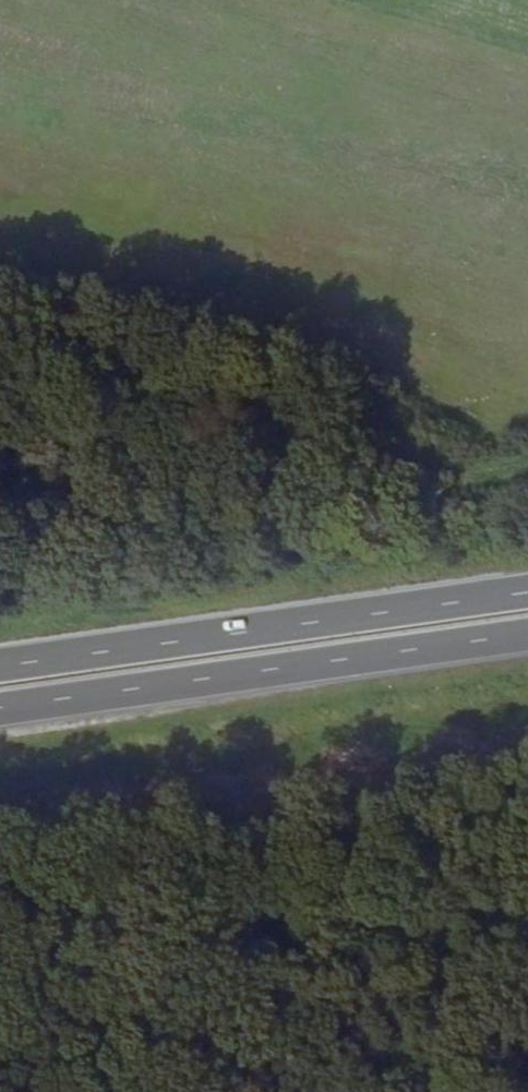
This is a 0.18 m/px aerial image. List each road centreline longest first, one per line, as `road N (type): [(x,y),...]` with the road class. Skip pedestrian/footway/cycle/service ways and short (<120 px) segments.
road 1 (trunk): [(527,595),(0,668)]
road 2 (trunk): [(0,710),(417,652)]

